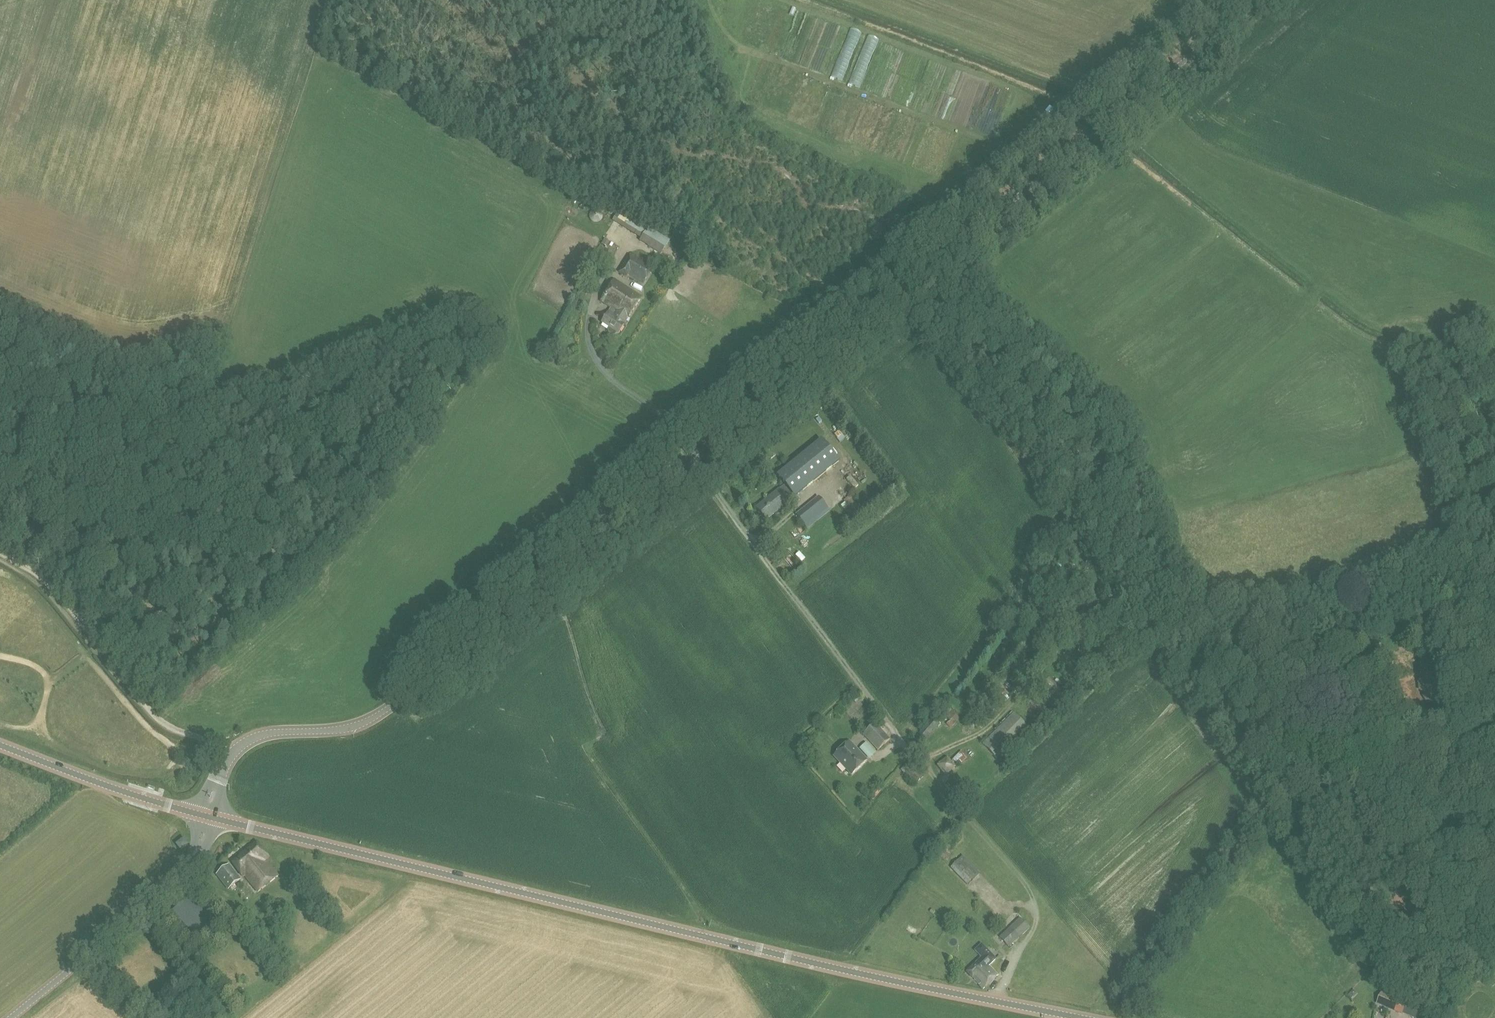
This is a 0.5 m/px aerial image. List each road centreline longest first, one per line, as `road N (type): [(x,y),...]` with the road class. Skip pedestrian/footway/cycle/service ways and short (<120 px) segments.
road 1 (tertiary): [(232,753),(267,733),(347,729),(390,710),(1259,0)]
road 2 (primary): [(1083,1017),(768,952),(208,815)]
road 3 (track): [(1109,1017),(1281,801),(1396,684),(1441,664),(1494,675)]
road 4 (tertiary): [(10,1017),(183,876),(208,815)]
road 5 (primary): [(208,815),(0,745)]
road 6 (track): [(150,708),(47,581),(0,551)]

